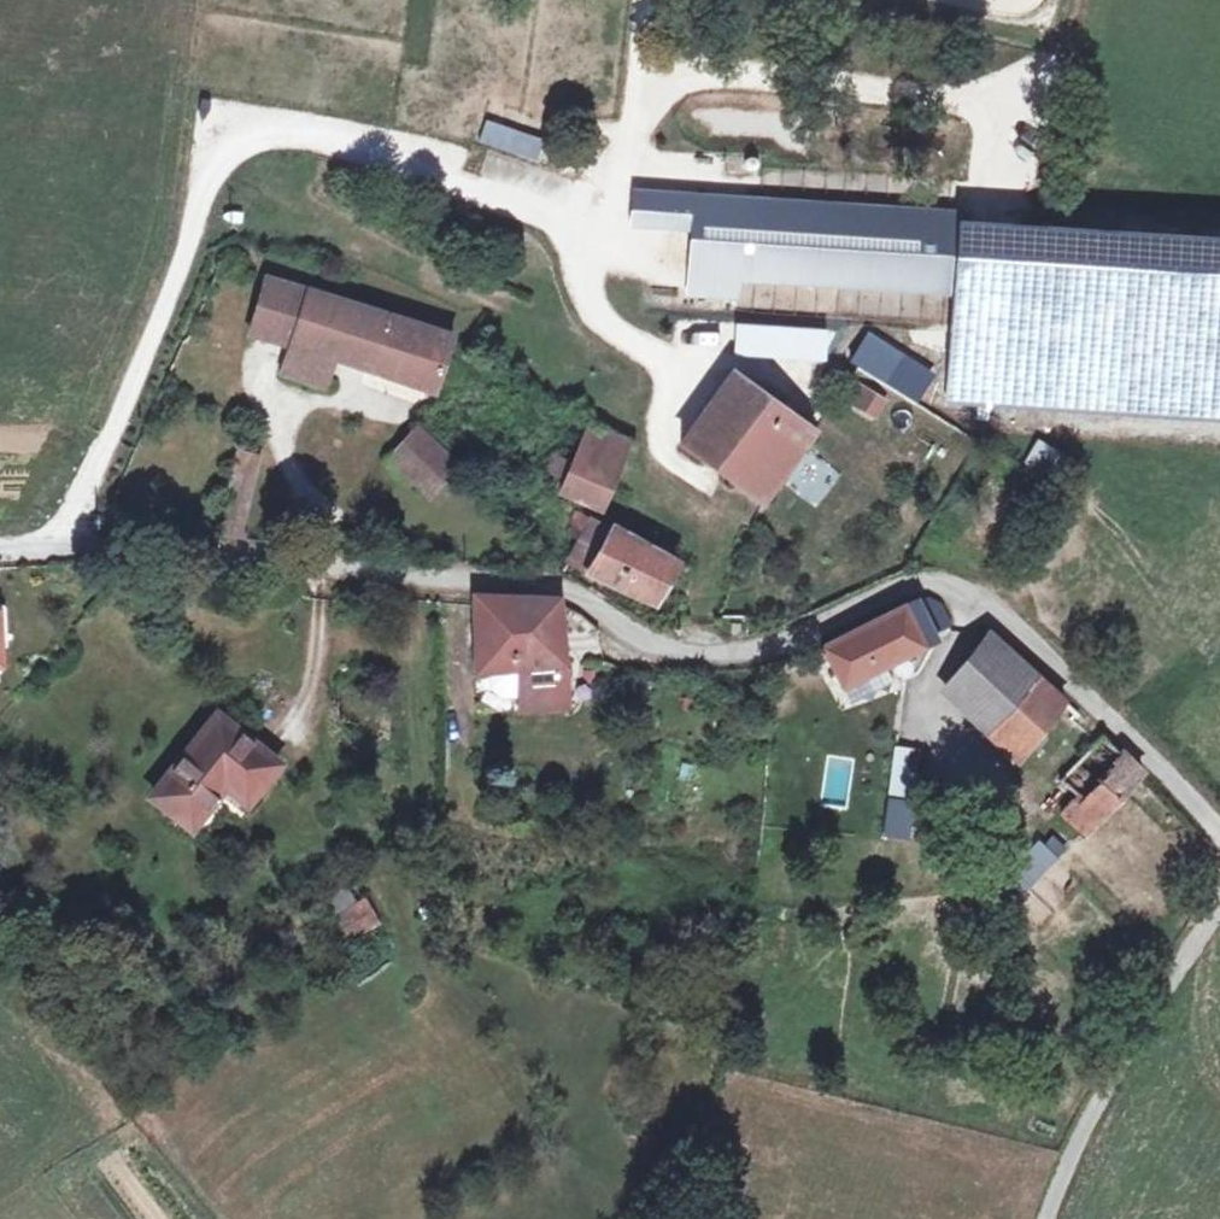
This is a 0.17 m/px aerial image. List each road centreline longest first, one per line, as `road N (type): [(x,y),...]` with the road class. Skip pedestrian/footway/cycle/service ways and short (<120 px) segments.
road 1 (unclassified): [(0,547),(534,588),(576,598),(651,646),(680,653),(767,648),(916,586),(944,586),(1000,619),(1219,834)]
road 2 (unclassified): [(1219,909),(1104,1102),(1045,1218)]

